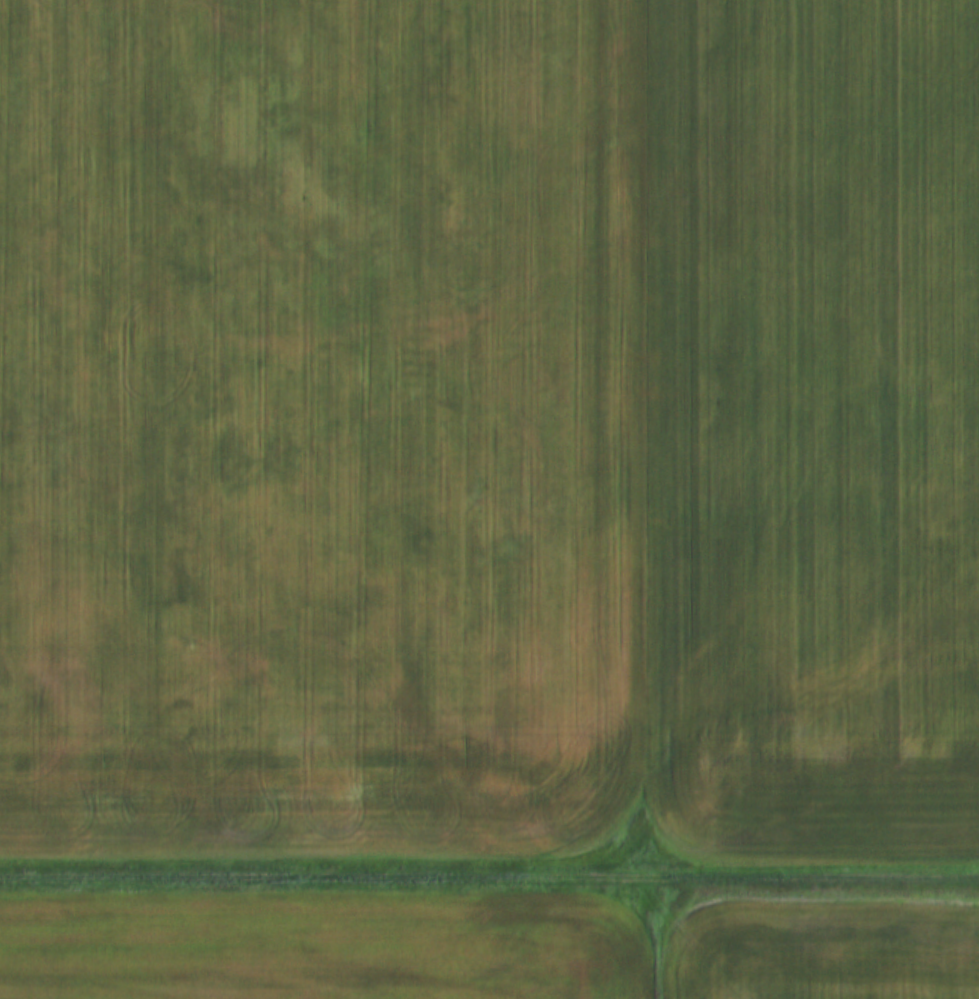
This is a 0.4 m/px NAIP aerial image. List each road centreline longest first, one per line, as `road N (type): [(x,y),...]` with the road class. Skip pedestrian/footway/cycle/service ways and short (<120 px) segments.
road 1 (track): [(0,875),(600,870),(672,878),(978,878)]

